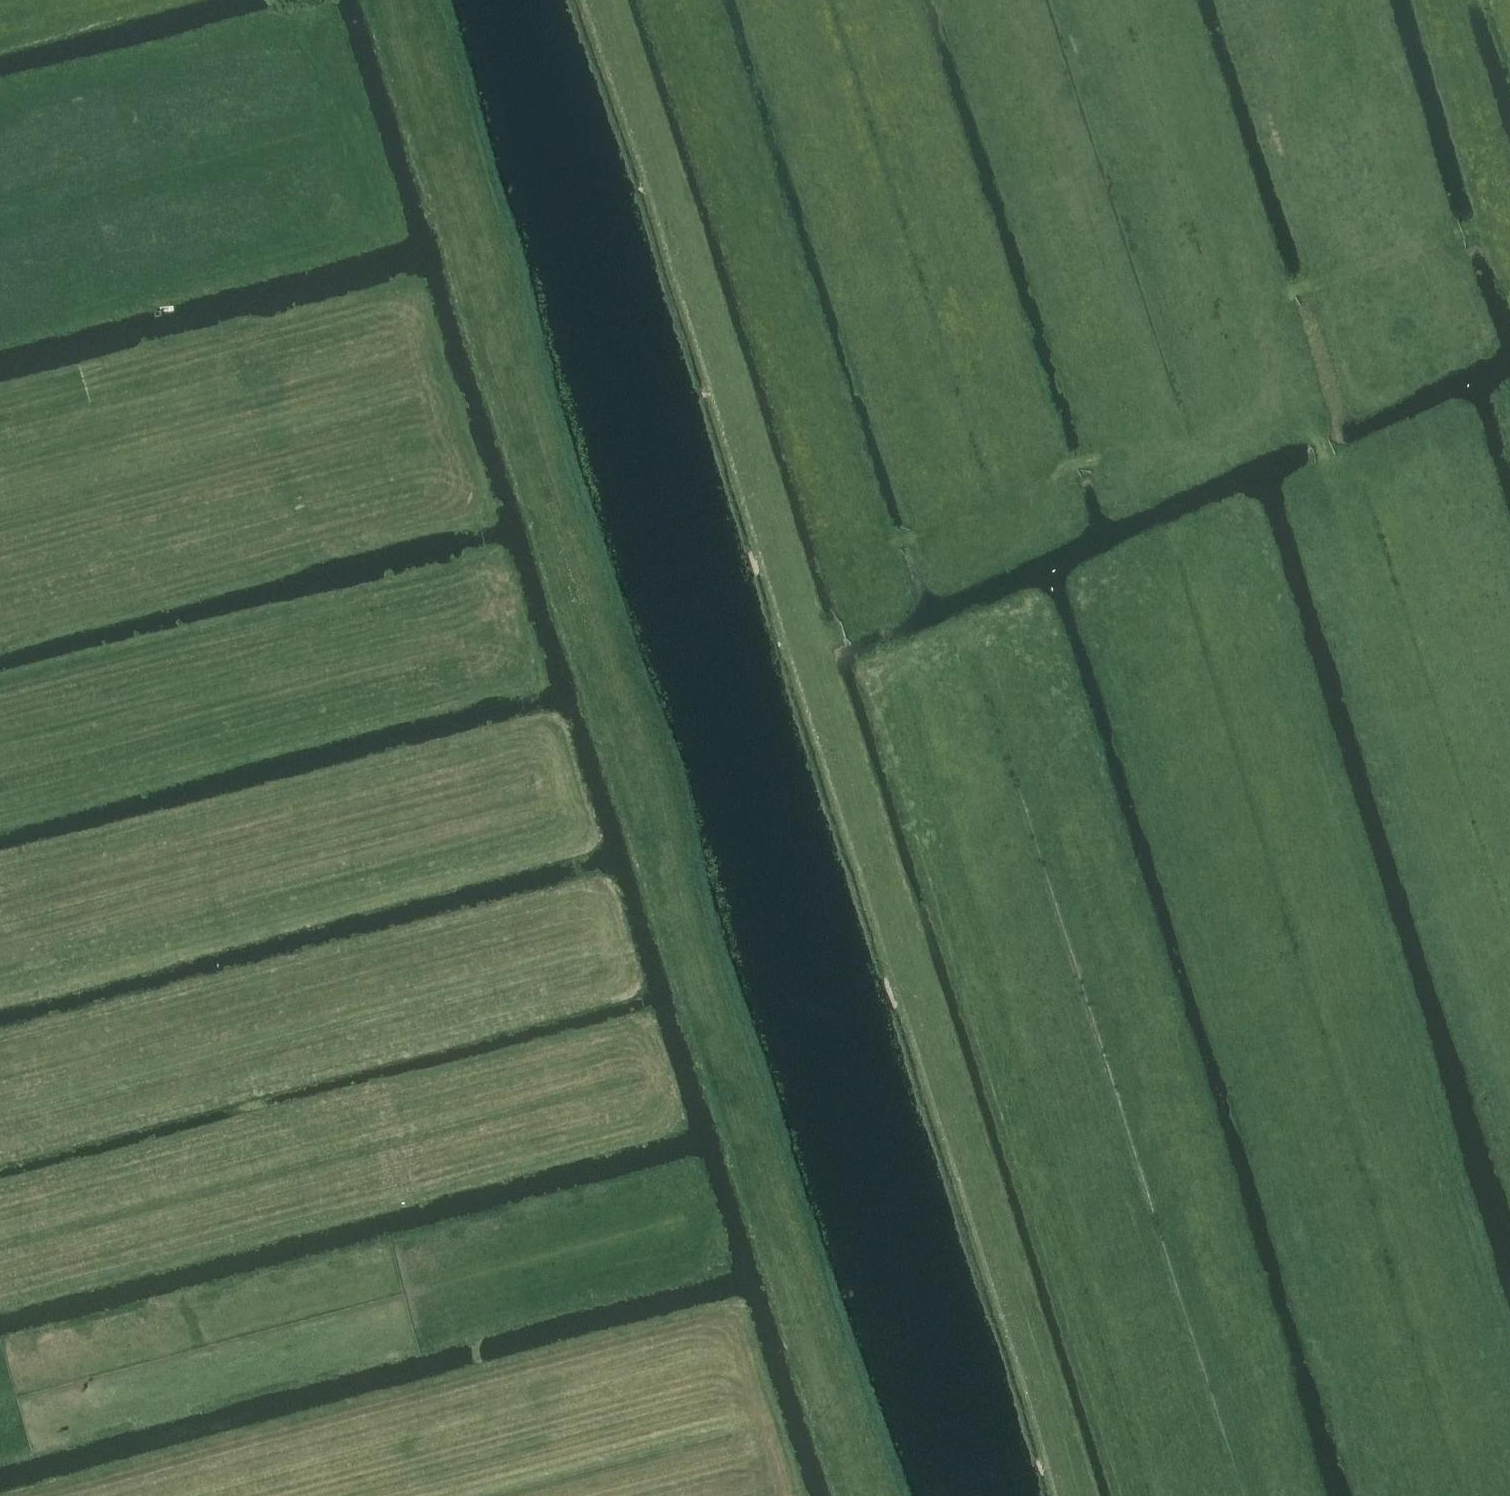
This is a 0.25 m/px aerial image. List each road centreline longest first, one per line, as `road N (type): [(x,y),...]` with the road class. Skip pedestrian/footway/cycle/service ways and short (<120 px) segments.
road 1 (track): [(1509,212),(1439,0)]

